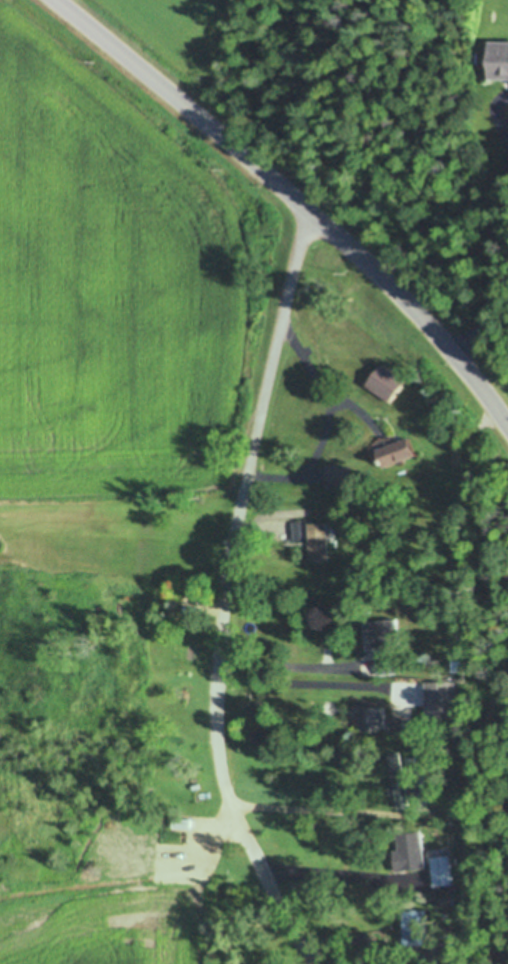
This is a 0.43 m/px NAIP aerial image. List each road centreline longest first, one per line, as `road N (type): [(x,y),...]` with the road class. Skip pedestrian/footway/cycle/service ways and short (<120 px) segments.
road 1 (residential): [(310,963),(224,785),(213,718),(234,528),(296,259),(317,216)]
road 2 (residential): [(54,0),(317,216),(430,327),(507,426)]

